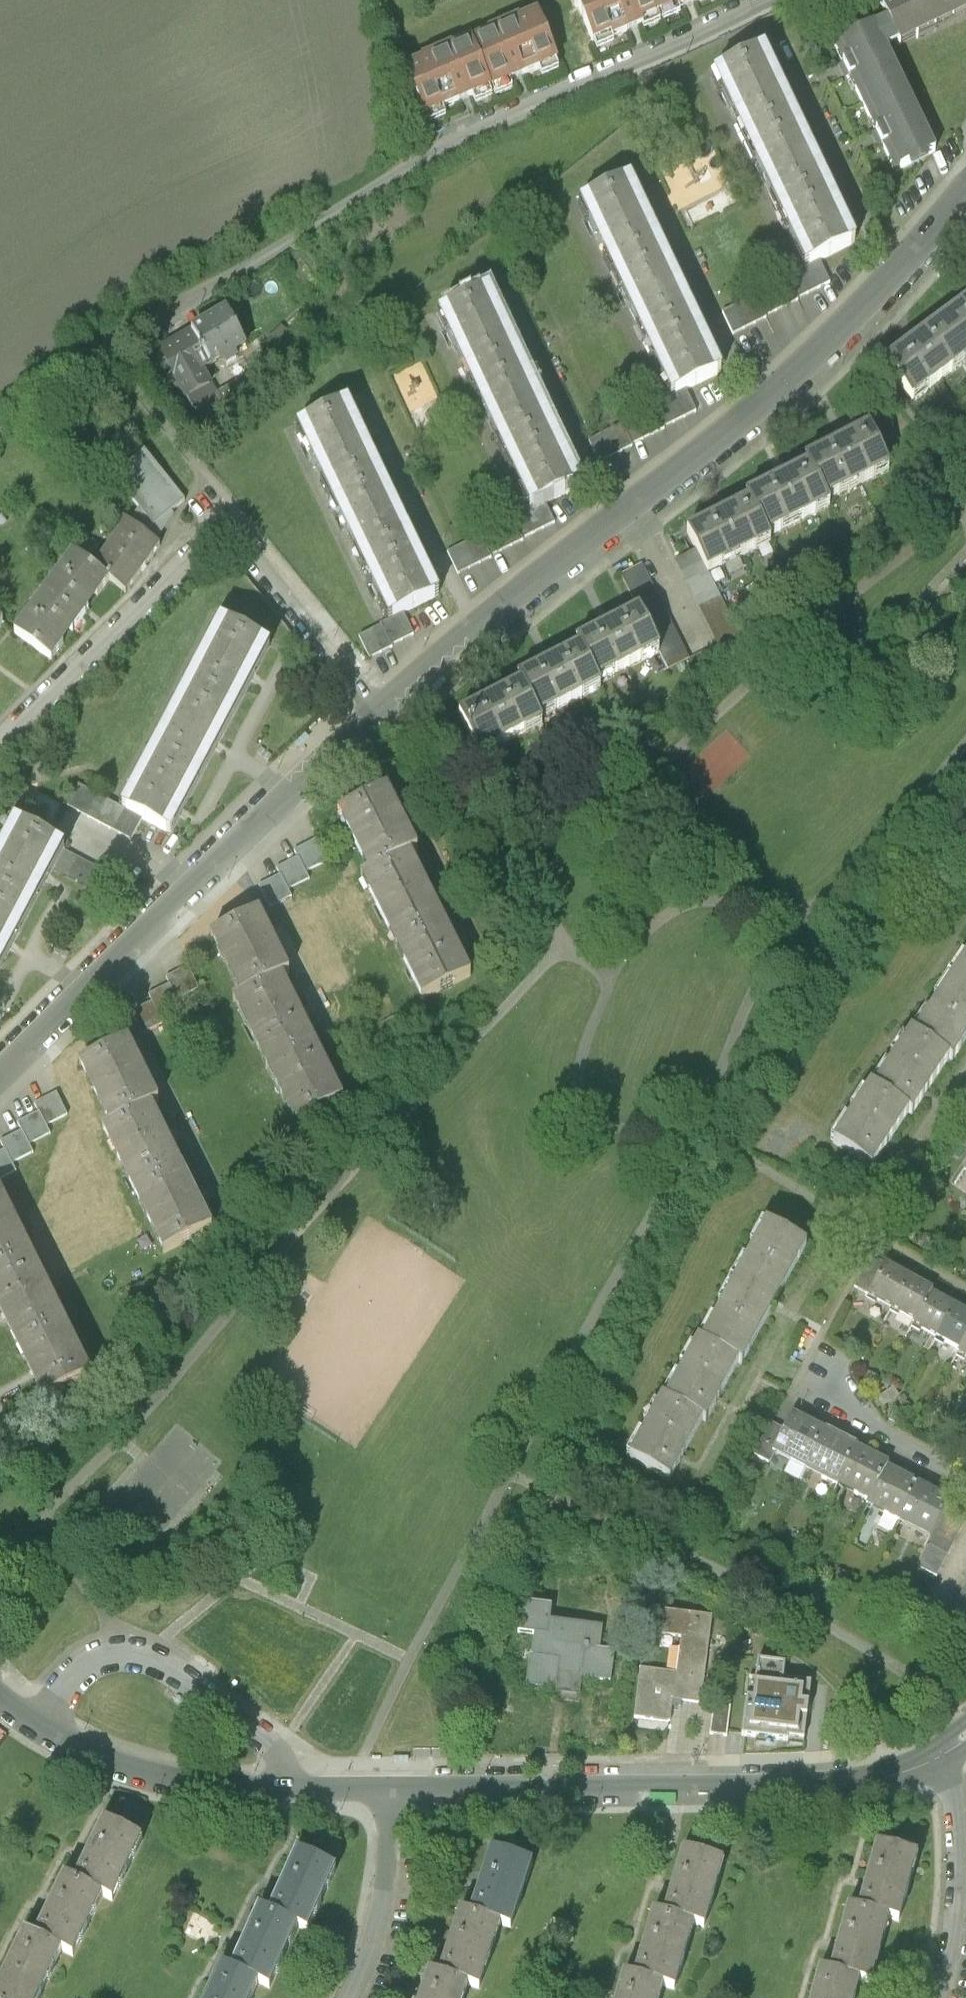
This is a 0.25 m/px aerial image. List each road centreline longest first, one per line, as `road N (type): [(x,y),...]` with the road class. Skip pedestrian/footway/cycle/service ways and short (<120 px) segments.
road 1 (unclassified): [(759,0),(436,146),(0,407)]
road 2 (residential): [(379,703),(752,404),(893,272),(965,191)]
road 3 (residential): [(379,703),(222,498),(85,661),(0,745)]
road 4 (residential): [(935,1761),(827,1783),(393,1788)]
road 5 (residential): [(0,1076),(379,703)]
road 6 (residential): [(40,1722),(86,1669),(126,1651),(153,1654),(262,1733),(300,1789)]
road 7 (residential): [(300,1789),(182,1779),(121,1763),(40,1722)]
road 8 (residential): [(935,1761),(956,1809),(959,1849),(953,1949),(937,1997)]
road 9 (residential): [(393,1788),(375,1926),(346,1997)]
road 10 (residential): [(965,1478),(830,1402)]

